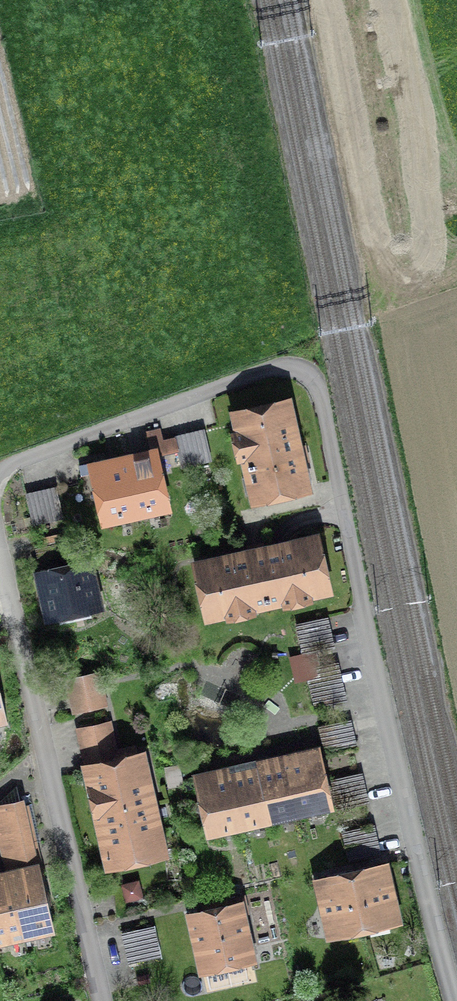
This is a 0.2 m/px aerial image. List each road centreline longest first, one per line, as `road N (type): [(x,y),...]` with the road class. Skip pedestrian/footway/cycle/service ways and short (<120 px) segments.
road 1 (residential): [(449,1000),(325,385),(296,367),(257,368),(30,446),(3,523),(108,1000)]

